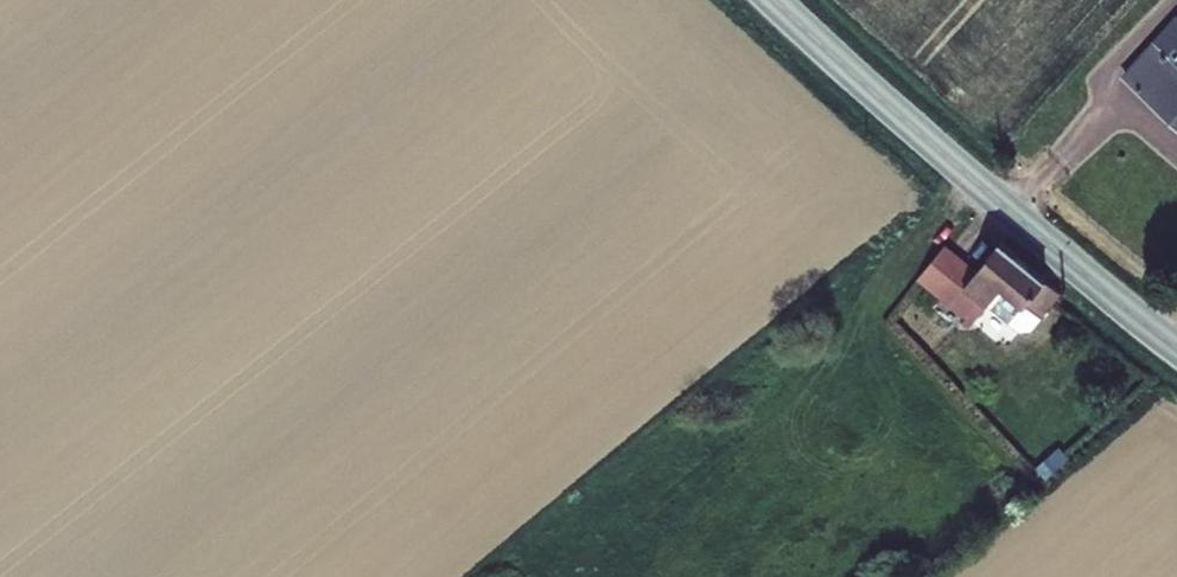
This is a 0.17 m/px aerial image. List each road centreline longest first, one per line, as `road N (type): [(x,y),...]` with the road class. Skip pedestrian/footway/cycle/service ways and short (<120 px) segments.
road 1 (tertiary): [(776,0),(1176,349)]

